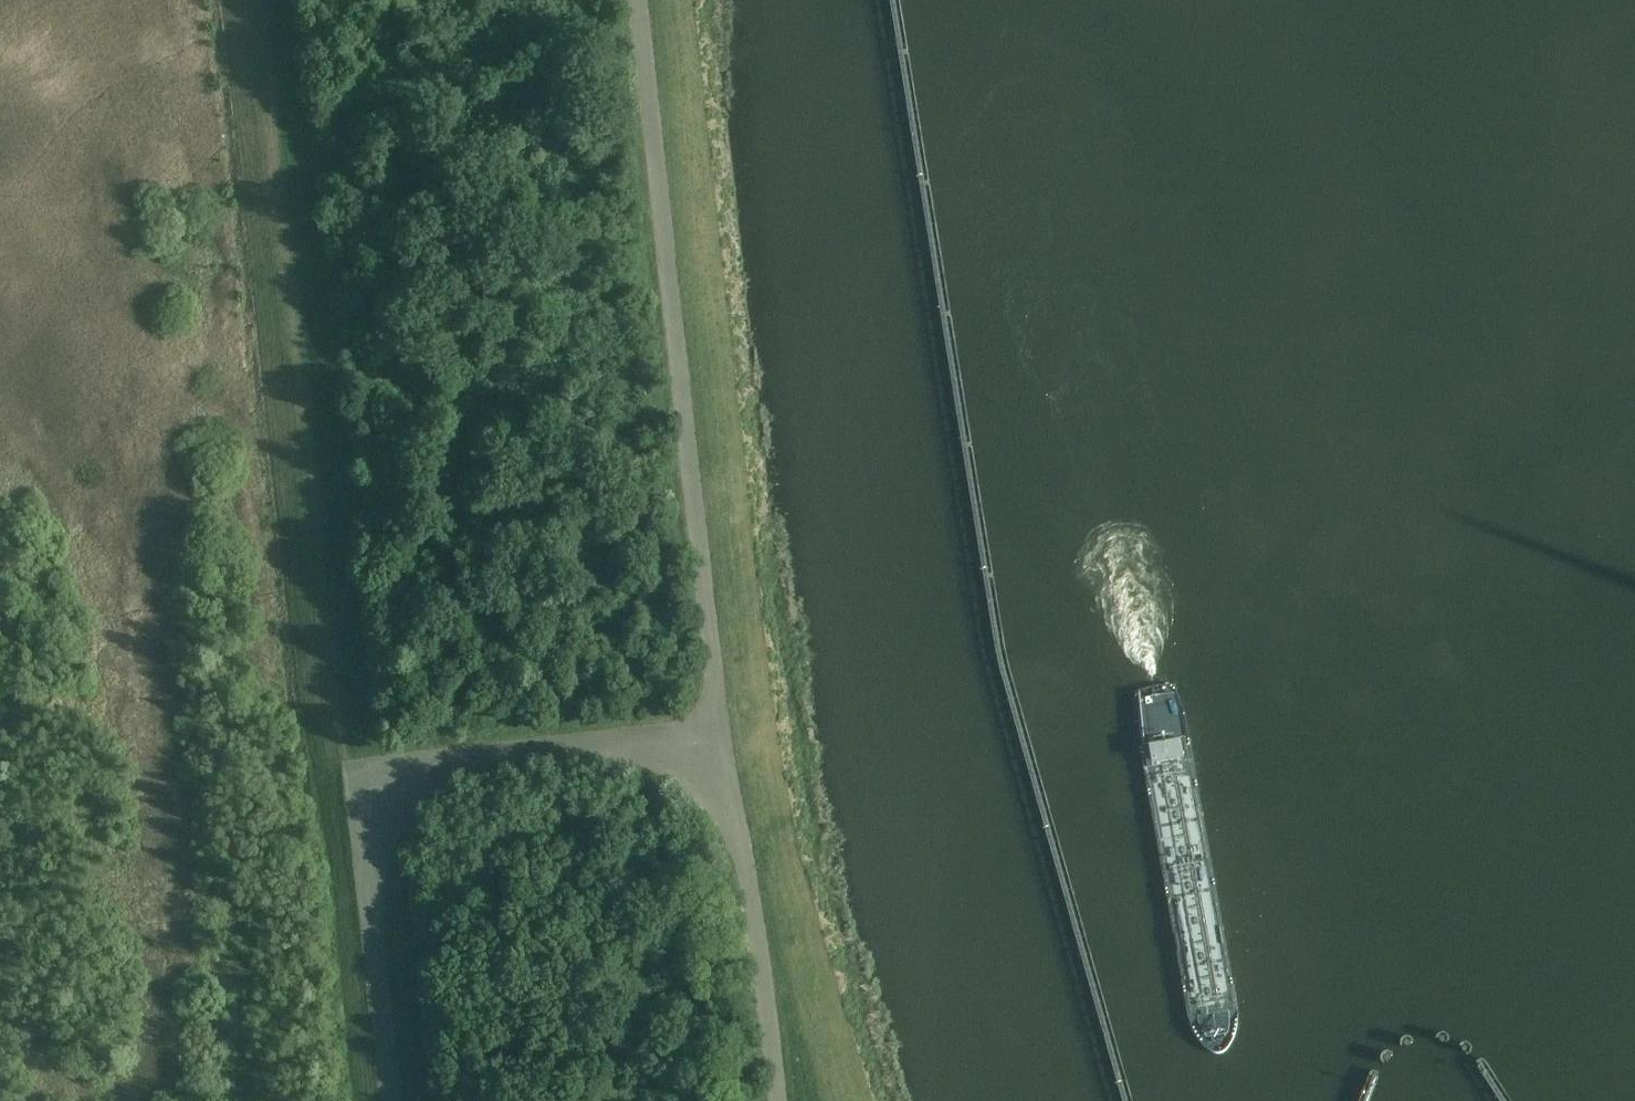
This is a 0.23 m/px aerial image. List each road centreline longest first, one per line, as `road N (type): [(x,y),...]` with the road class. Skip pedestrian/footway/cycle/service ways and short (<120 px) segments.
road 1 (unclassified): [(724,728),(639,0)]
road 2 (unclassified): [(391,1100),(368,887),(374,841),(402,788),(451,761),(724,728)]
road 3 (unclassified): [(779,1100),(724,728)]

